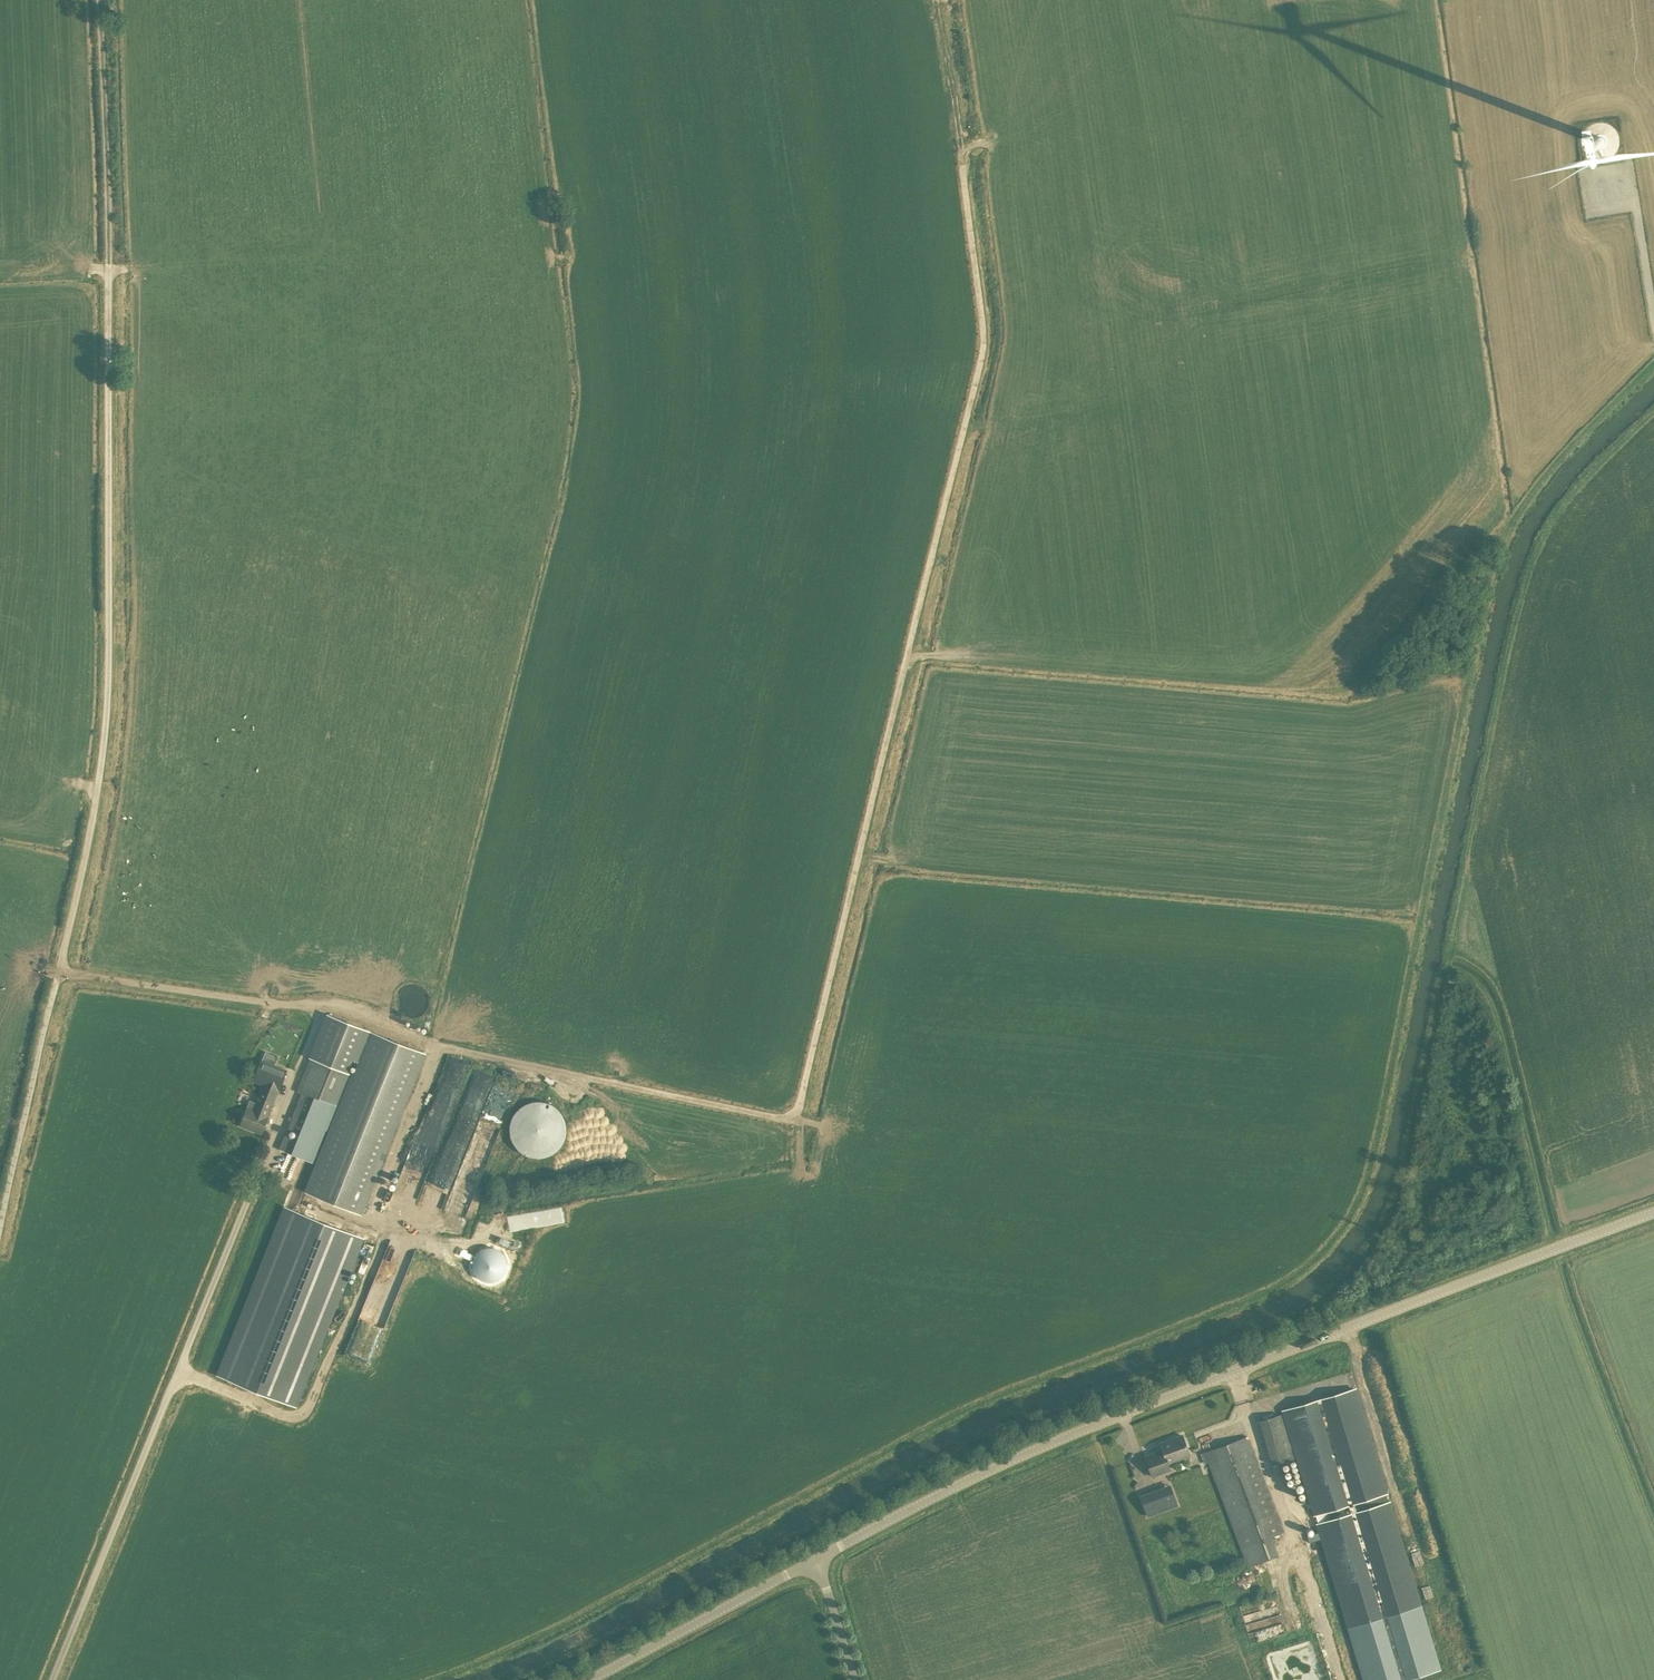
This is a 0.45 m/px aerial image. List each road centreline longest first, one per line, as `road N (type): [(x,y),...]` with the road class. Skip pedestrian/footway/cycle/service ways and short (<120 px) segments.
road 1 (unclassified): [(817,1558),(1076,1432),(1653,1213)]
road 2 (unclassified): [(585,1679),(817,1558)]
road 3 (unclassified): [(854,1679),(817,1558)]

